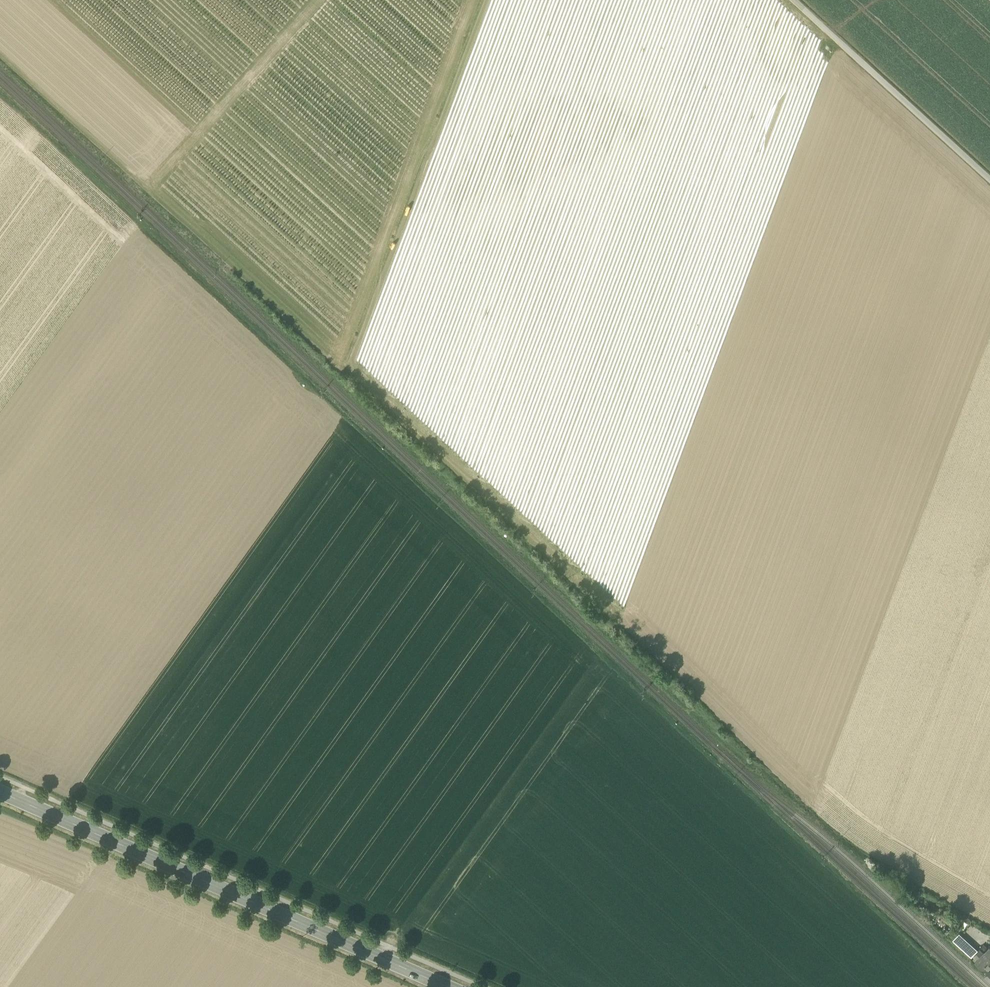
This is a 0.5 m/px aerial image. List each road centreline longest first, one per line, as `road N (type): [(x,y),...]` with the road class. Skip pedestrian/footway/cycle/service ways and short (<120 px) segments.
road 1 (secondary): [(0,791),(451,986)]
road 2 (track): [(491,0),(351,363)]
road 3 (track): [(792,0),(989,181)]

